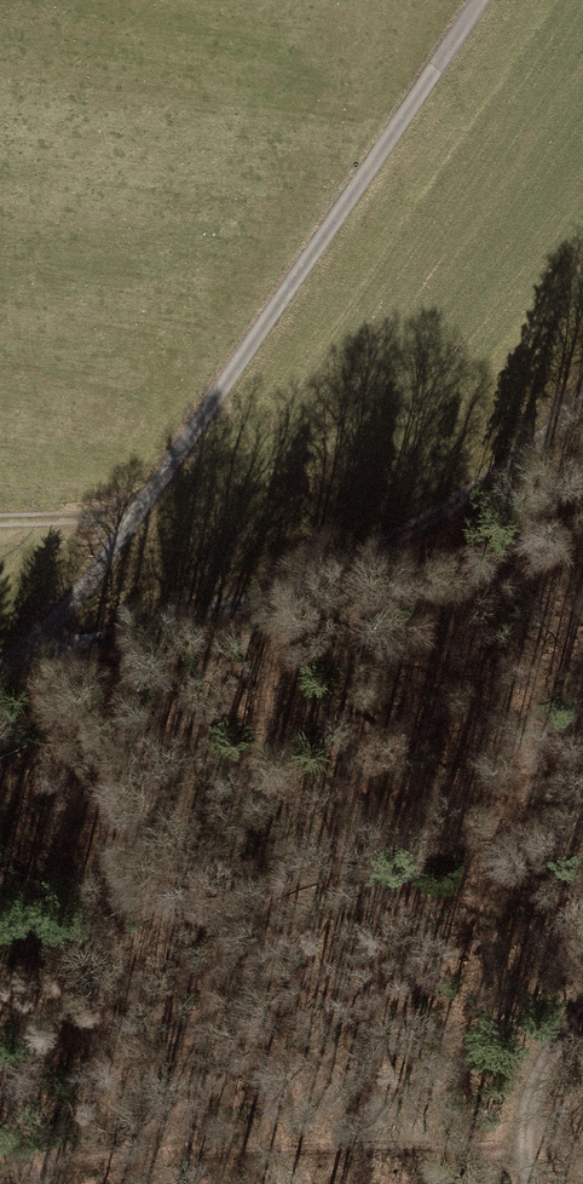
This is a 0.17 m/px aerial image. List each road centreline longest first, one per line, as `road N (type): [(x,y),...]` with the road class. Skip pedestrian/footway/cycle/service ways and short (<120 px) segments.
road 1 (track): [(0,660),(35,642),(82,590),(480,0)]
road 2 (track): [(582,403),(441,518),(327,572),(212,614),(97,644),(35,642)]
road 3 (track): [(529,1183),(519,1167),(523,1093),(582,1006)]
road 4 (track): [(0,521),(136,515)]

